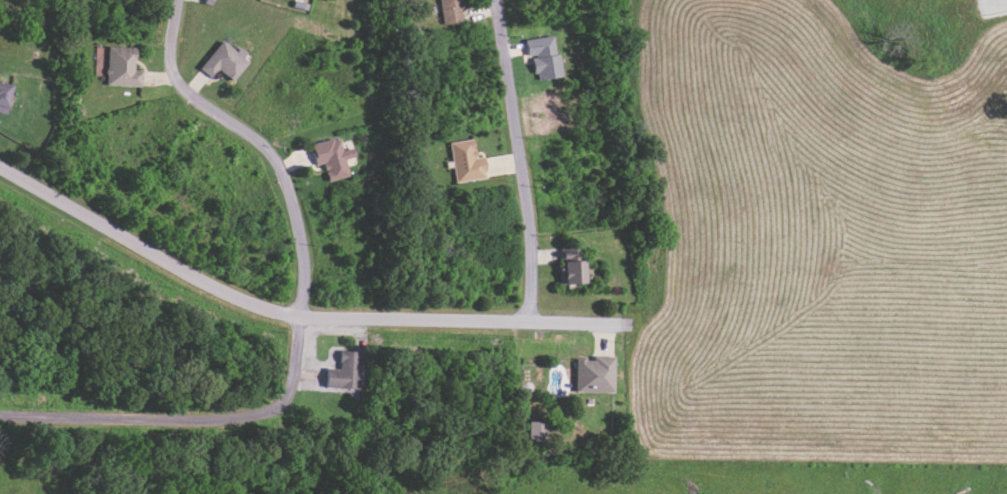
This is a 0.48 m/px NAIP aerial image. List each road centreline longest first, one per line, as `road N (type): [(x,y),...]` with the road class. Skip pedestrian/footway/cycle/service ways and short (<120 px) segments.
road 1 (residential): [(0,167),(272,313),(624,325)]
road 2 (residential): [(302,316),(289,394),(248,421),(204,426),(0,415)]
road 3 (residential): [(180,0),(175,78),(252,137),(286,178),(305,261),(302,316)]
road 4 (residential): [(531,320),(528,221),(498,0)]

